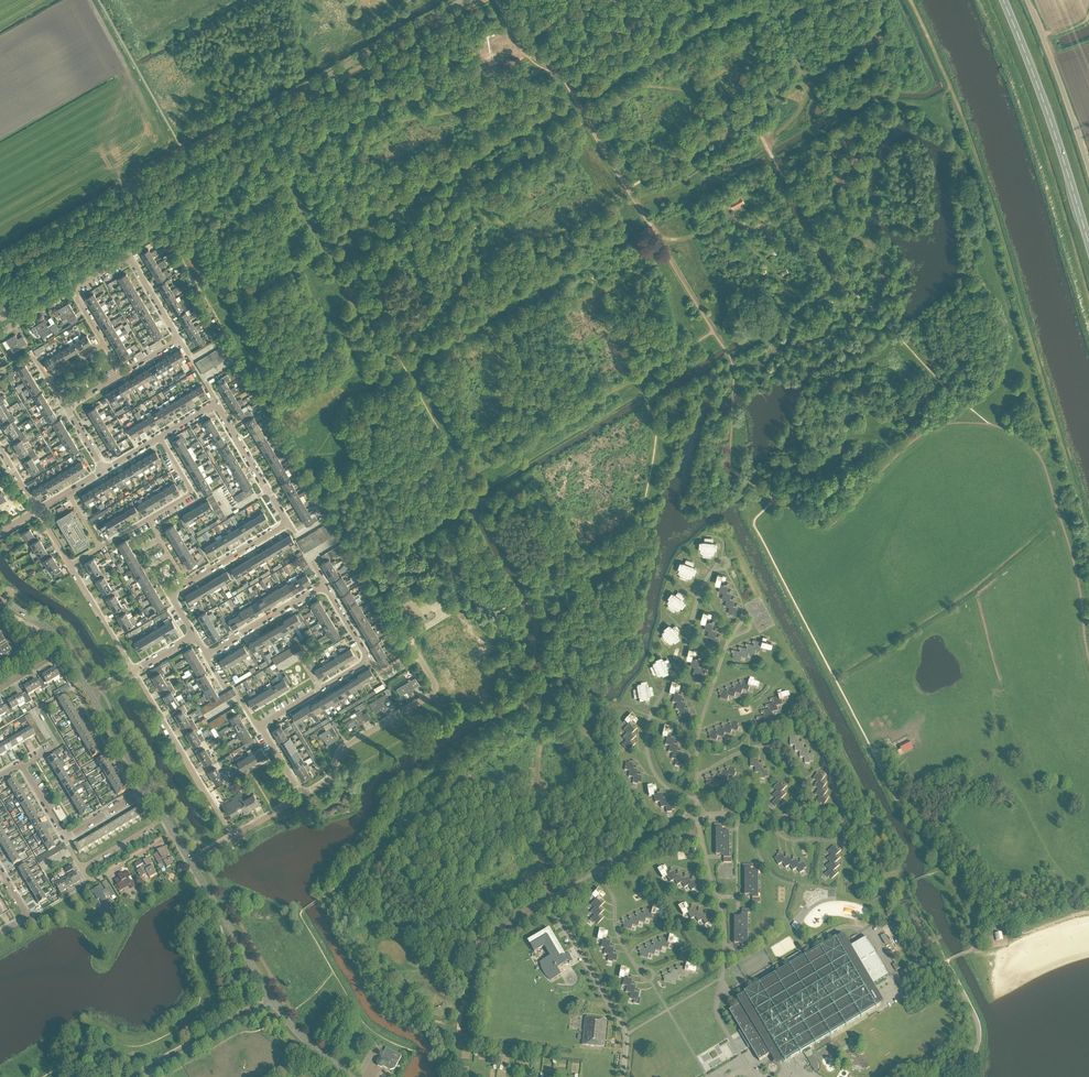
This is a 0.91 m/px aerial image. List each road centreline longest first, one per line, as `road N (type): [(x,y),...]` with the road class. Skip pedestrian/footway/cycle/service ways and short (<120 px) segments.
road 1 (secondary): [(0,261),(460,0)]
road 2 (residential): [(302,796),(261,725),(369,659),(324,585),(207,654)]
road 3 (track): [(451,450),(494,416),(504,346),(577,303),(599,295),(597,315),(635,379)]
road 4 (residential): [(302,796),(329,779),(344,747),(432,694),(434,682),(411,636),(461,605)]
road 5 (trunk): [(1088,243),(1003,0)]
road 6 (residential): [(187,583),(288,523),(217,404)]
road 7 (residential): [(133,671),(233,837)]
road 8 (unclassified): [(1088,167),(1028,0)]
road 9 (tertiary): [(273,1001),(190,862)]
road 10 (unclassified): [(147,1076),(273,1001)]
road 11 (residential): [(70,564),(133,671)]

